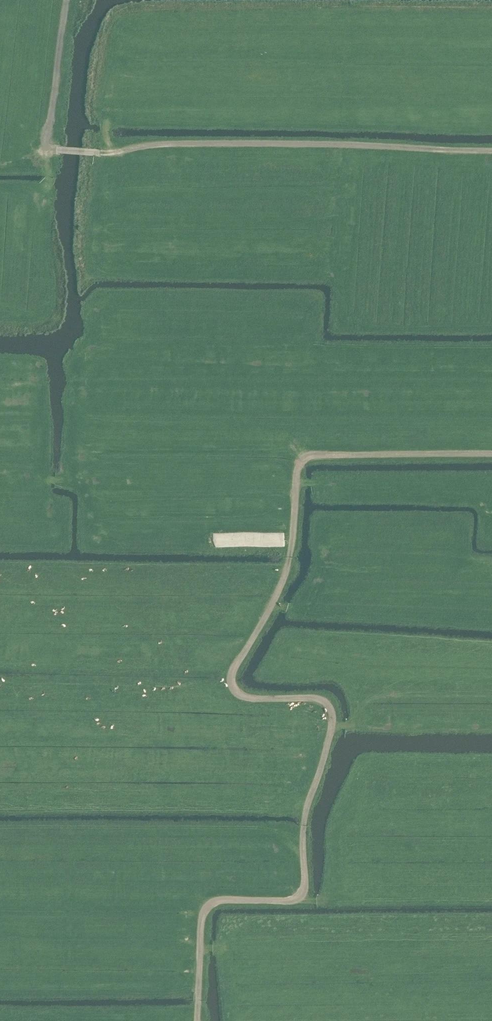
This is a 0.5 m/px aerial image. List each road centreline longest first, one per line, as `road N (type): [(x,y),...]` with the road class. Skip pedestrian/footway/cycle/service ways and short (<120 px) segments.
road 1 (track): [(491,454),(314,455),(299,463),(288,567),(233,683),(243,696),(323,699),(332,728)]
road 2 (track): [(111,151),(237,143),(491,151)]
road 3 (track): [(332,728),(305,814),(300,896),(208,906),(197,1020)]
road 4 (track): [(69,0),(56,149)]

